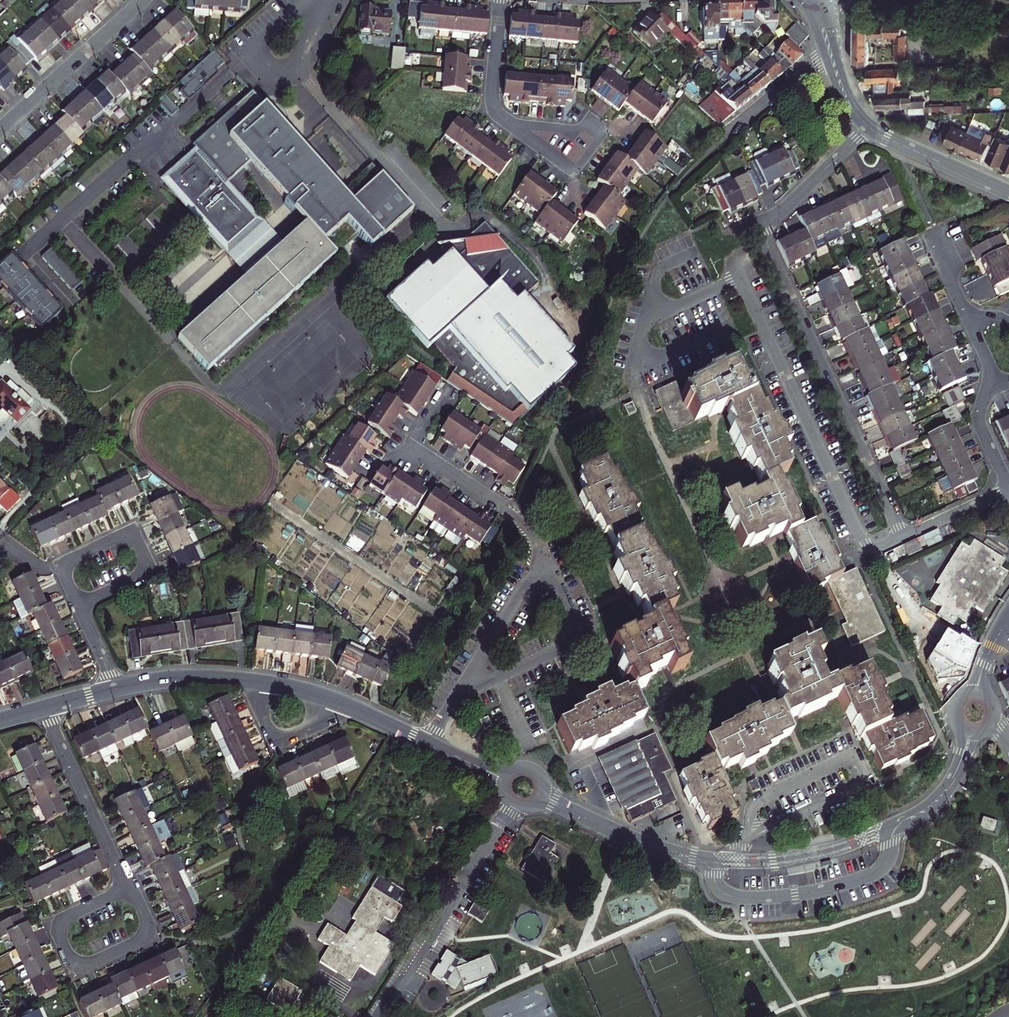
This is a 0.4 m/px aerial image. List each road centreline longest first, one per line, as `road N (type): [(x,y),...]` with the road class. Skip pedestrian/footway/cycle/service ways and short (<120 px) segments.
road 1 (residential): [(1008,490),(904,537),(758,225),(782,212),(870,126)]
road 2 (residential): [(694,857),(709,865),(724,893),(795,895),(876,872),(902,823)]
road 3 (residential): [(516,803),(378,1016)]
road 4 (residential): [(127,889),(147,921),(139,941),(89,964),(72,959),(61,934),(66,919),(114,896)]
road 5 (residential): [(458,695),(571,638),(570,613),(540,552)]
road 6 (residential): [(44,707),(127,889)]
road 7 (residential): [(0,129),(143,0)]
road 8 (residential): [(61,567),(123,536),(135,539),(145,560),(140,575),(79,606)]
road 9 (residential): [(540,552),(519,518),(411,448)]
road 10 (residential): [(694,857),(629,838),(539,796)]
road 11 (residential): [(458,695),(540,552)]
road 12 (residential): [(510,123),(575,169),(602,136),(586,123),(571,128)]
road 13 (tertiary): [(870,126),(1008,193)]
road 14 (tertiary): [(812,0),(843,87),(870,126)]
road 15 (residential): [(253,681),(189,677),(116,689)]
road 16 (residential): [(253,681),(279,739),(302,734),(337,702)]
road 17 (residential): [(502,0),(493,104),(510,123)]

